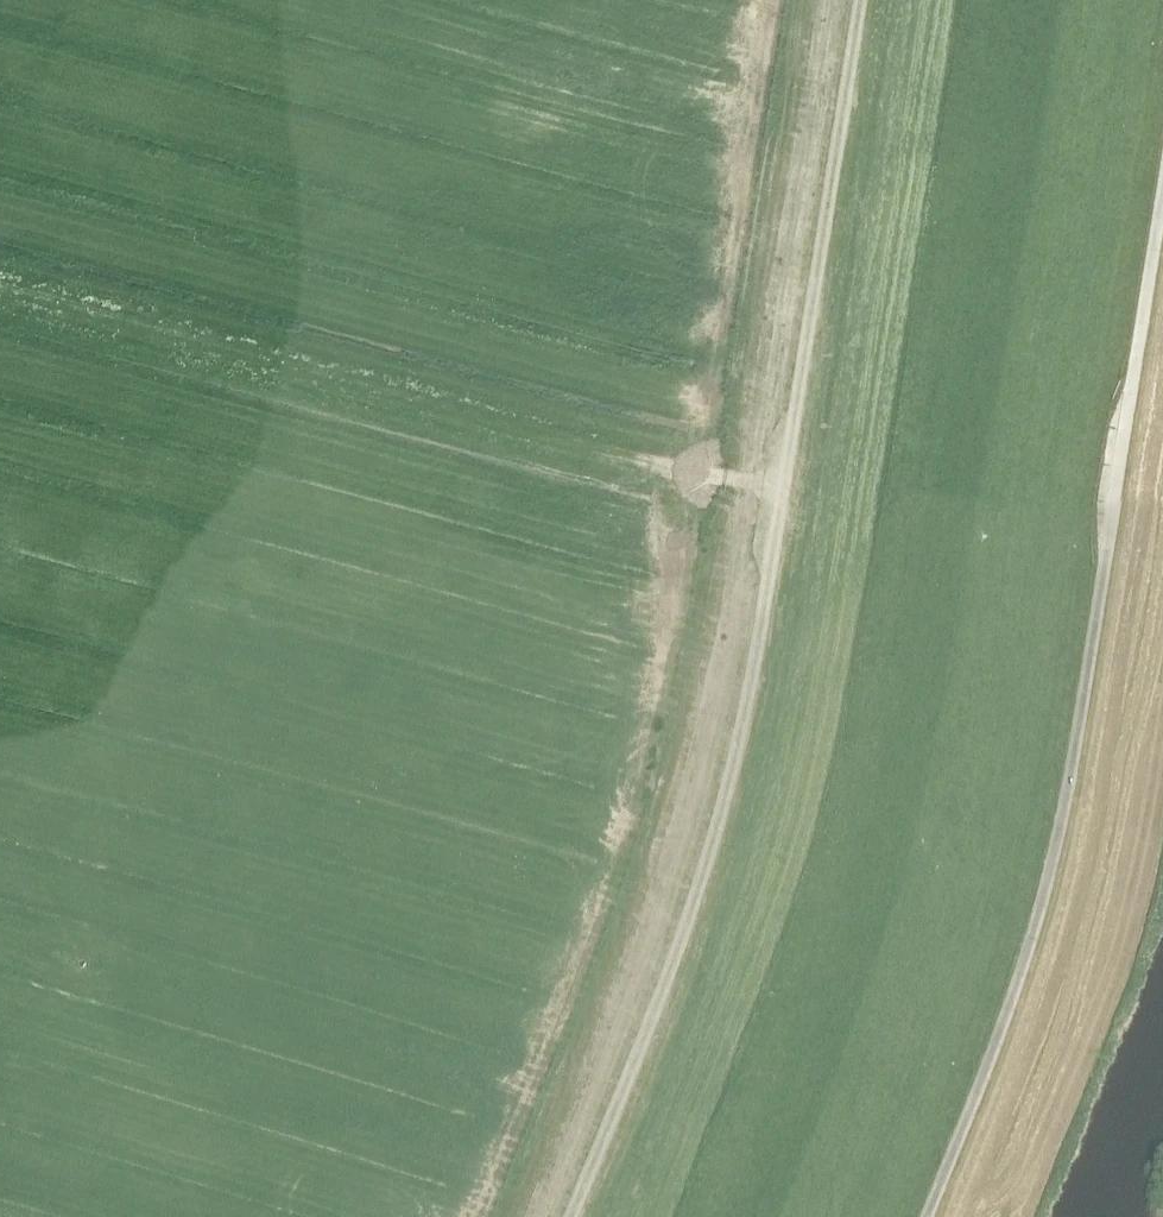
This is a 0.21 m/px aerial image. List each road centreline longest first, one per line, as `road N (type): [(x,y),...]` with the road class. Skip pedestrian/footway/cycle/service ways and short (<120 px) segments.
road 1 (track): [(568,1216),(722,811),(801,416),(864,0)]
road 2 (track): [(1162,306),(1081,859),(935,1216)]

